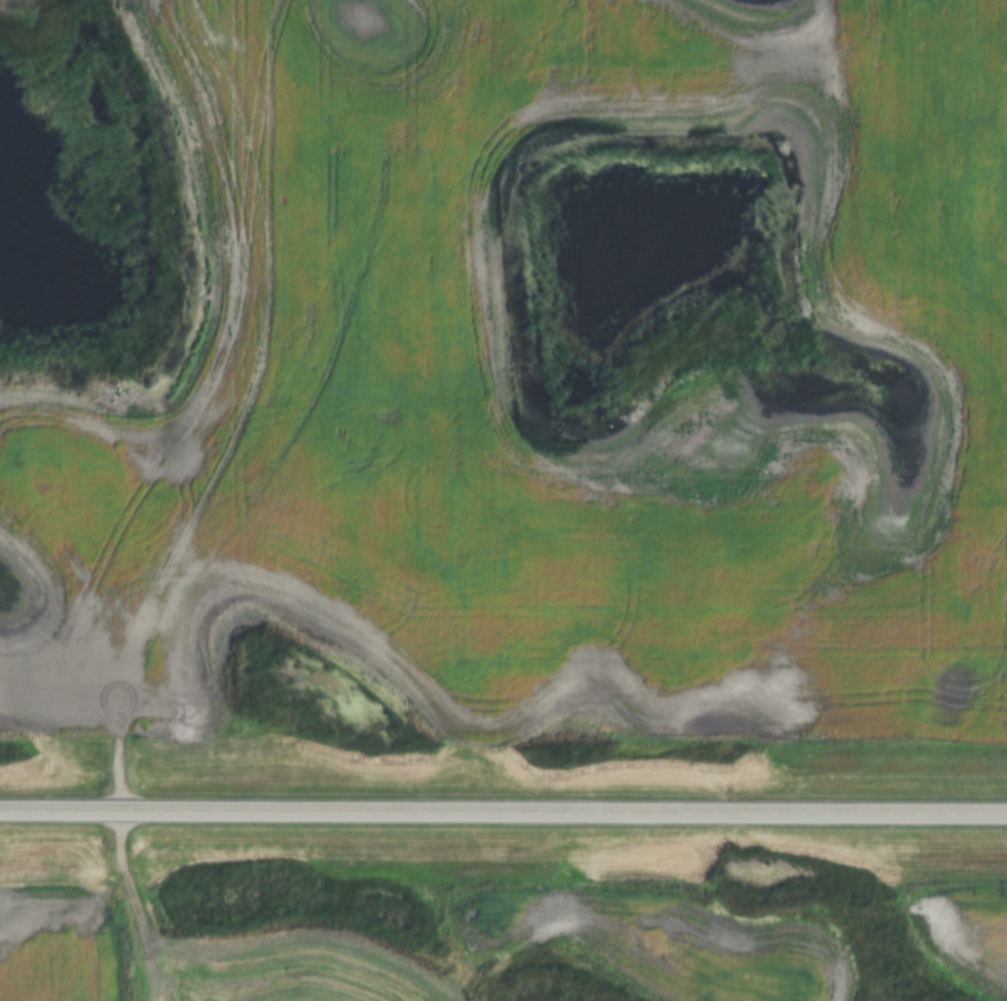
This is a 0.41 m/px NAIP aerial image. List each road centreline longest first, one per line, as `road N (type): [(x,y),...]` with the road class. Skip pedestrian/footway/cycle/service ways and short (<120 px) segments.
road 1 (secondary): [(1006,817),(0,813)]

